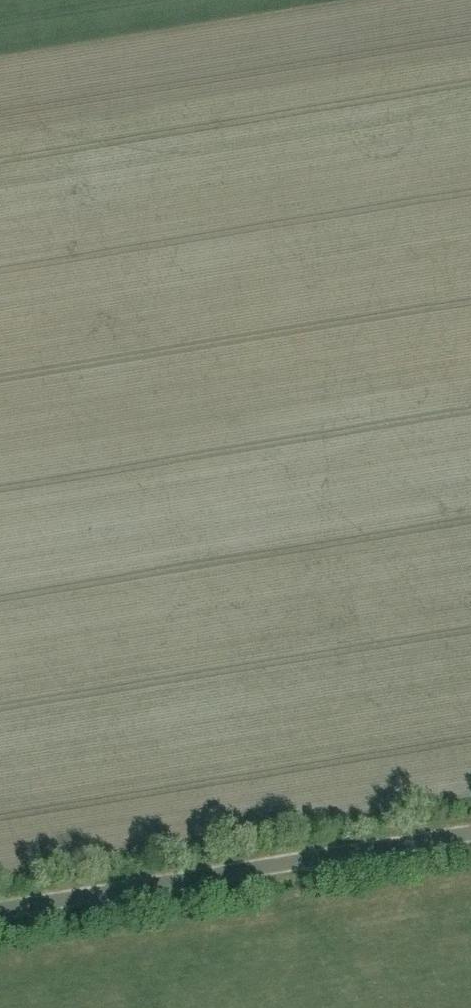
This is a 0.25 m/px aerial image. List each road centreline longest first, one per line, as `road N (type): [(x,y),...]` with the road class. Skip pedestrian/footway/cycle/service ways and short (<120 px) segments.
road 1 (residential): [(0,912),(470,835)]

